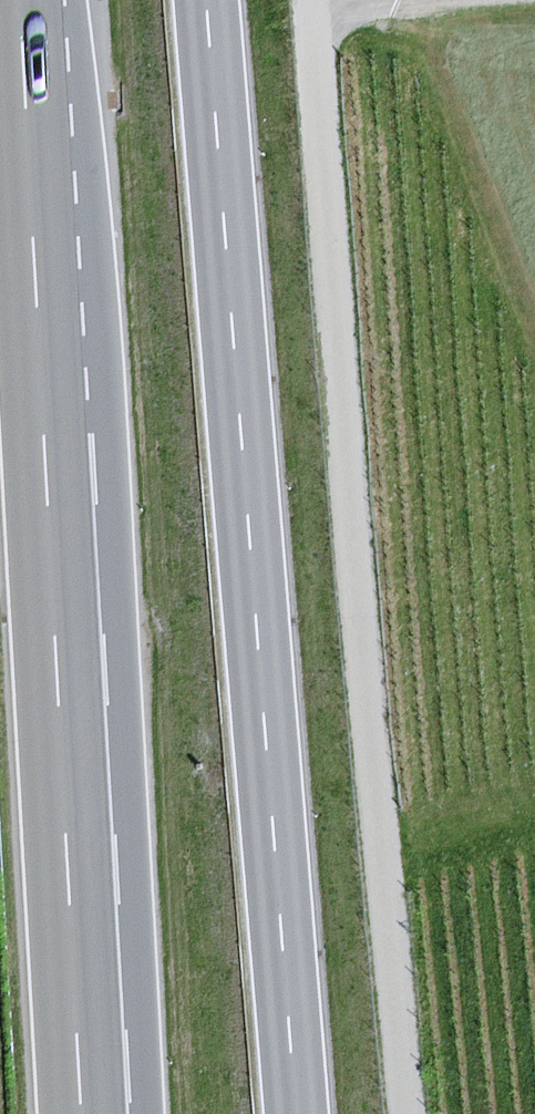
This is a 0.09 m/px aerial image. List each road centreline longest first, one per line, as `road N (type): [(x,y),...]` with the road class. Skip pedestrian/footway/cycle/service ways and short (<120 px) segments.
road 1 (track): [(408,1113),(315,0)]
road 2 (primary): [(297,1113),(207,0)]
road 3 (motorway): [(89,1113),(28,0)]
road 4 (track): [(316,15),(482,0)]

